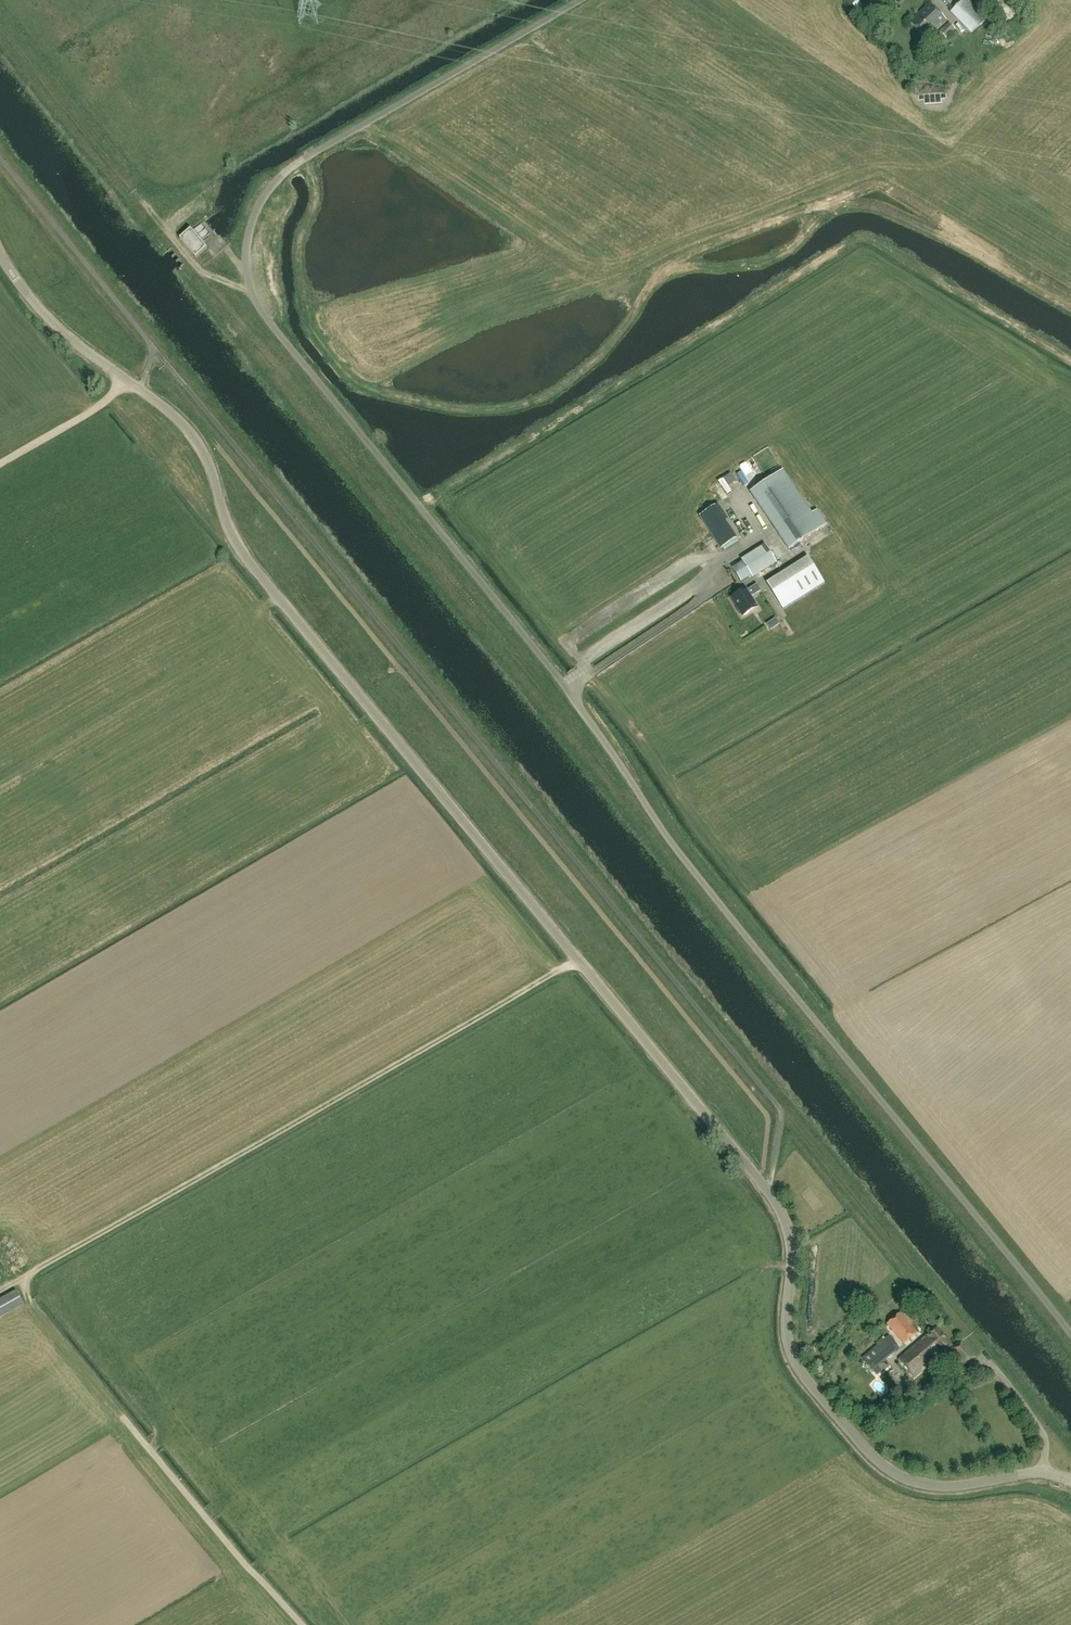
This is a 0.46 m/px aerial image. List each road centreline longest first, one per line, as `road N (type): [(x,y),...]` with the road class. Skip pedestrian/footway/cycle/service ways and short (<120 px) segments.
road 1 (unclassified): [(1070,1333),(728,914),(569,691),(250,290),(249,230),(281,176),(580,0)]
road 2 (unclassified): [(1070,1480),(1030,1473),(924,1484),(887,1469),(840,1421),(789,1341),(792,1248),(770,1191),(239,547),(212,467),(190,431),(70,341),(0,256)]
road 3 (track): [(1,1289),(578,960)]
road 4 (track): [(250,290),(202,271),(0,26)]
road 5 (track): [(122,1417),(303,1624)]

